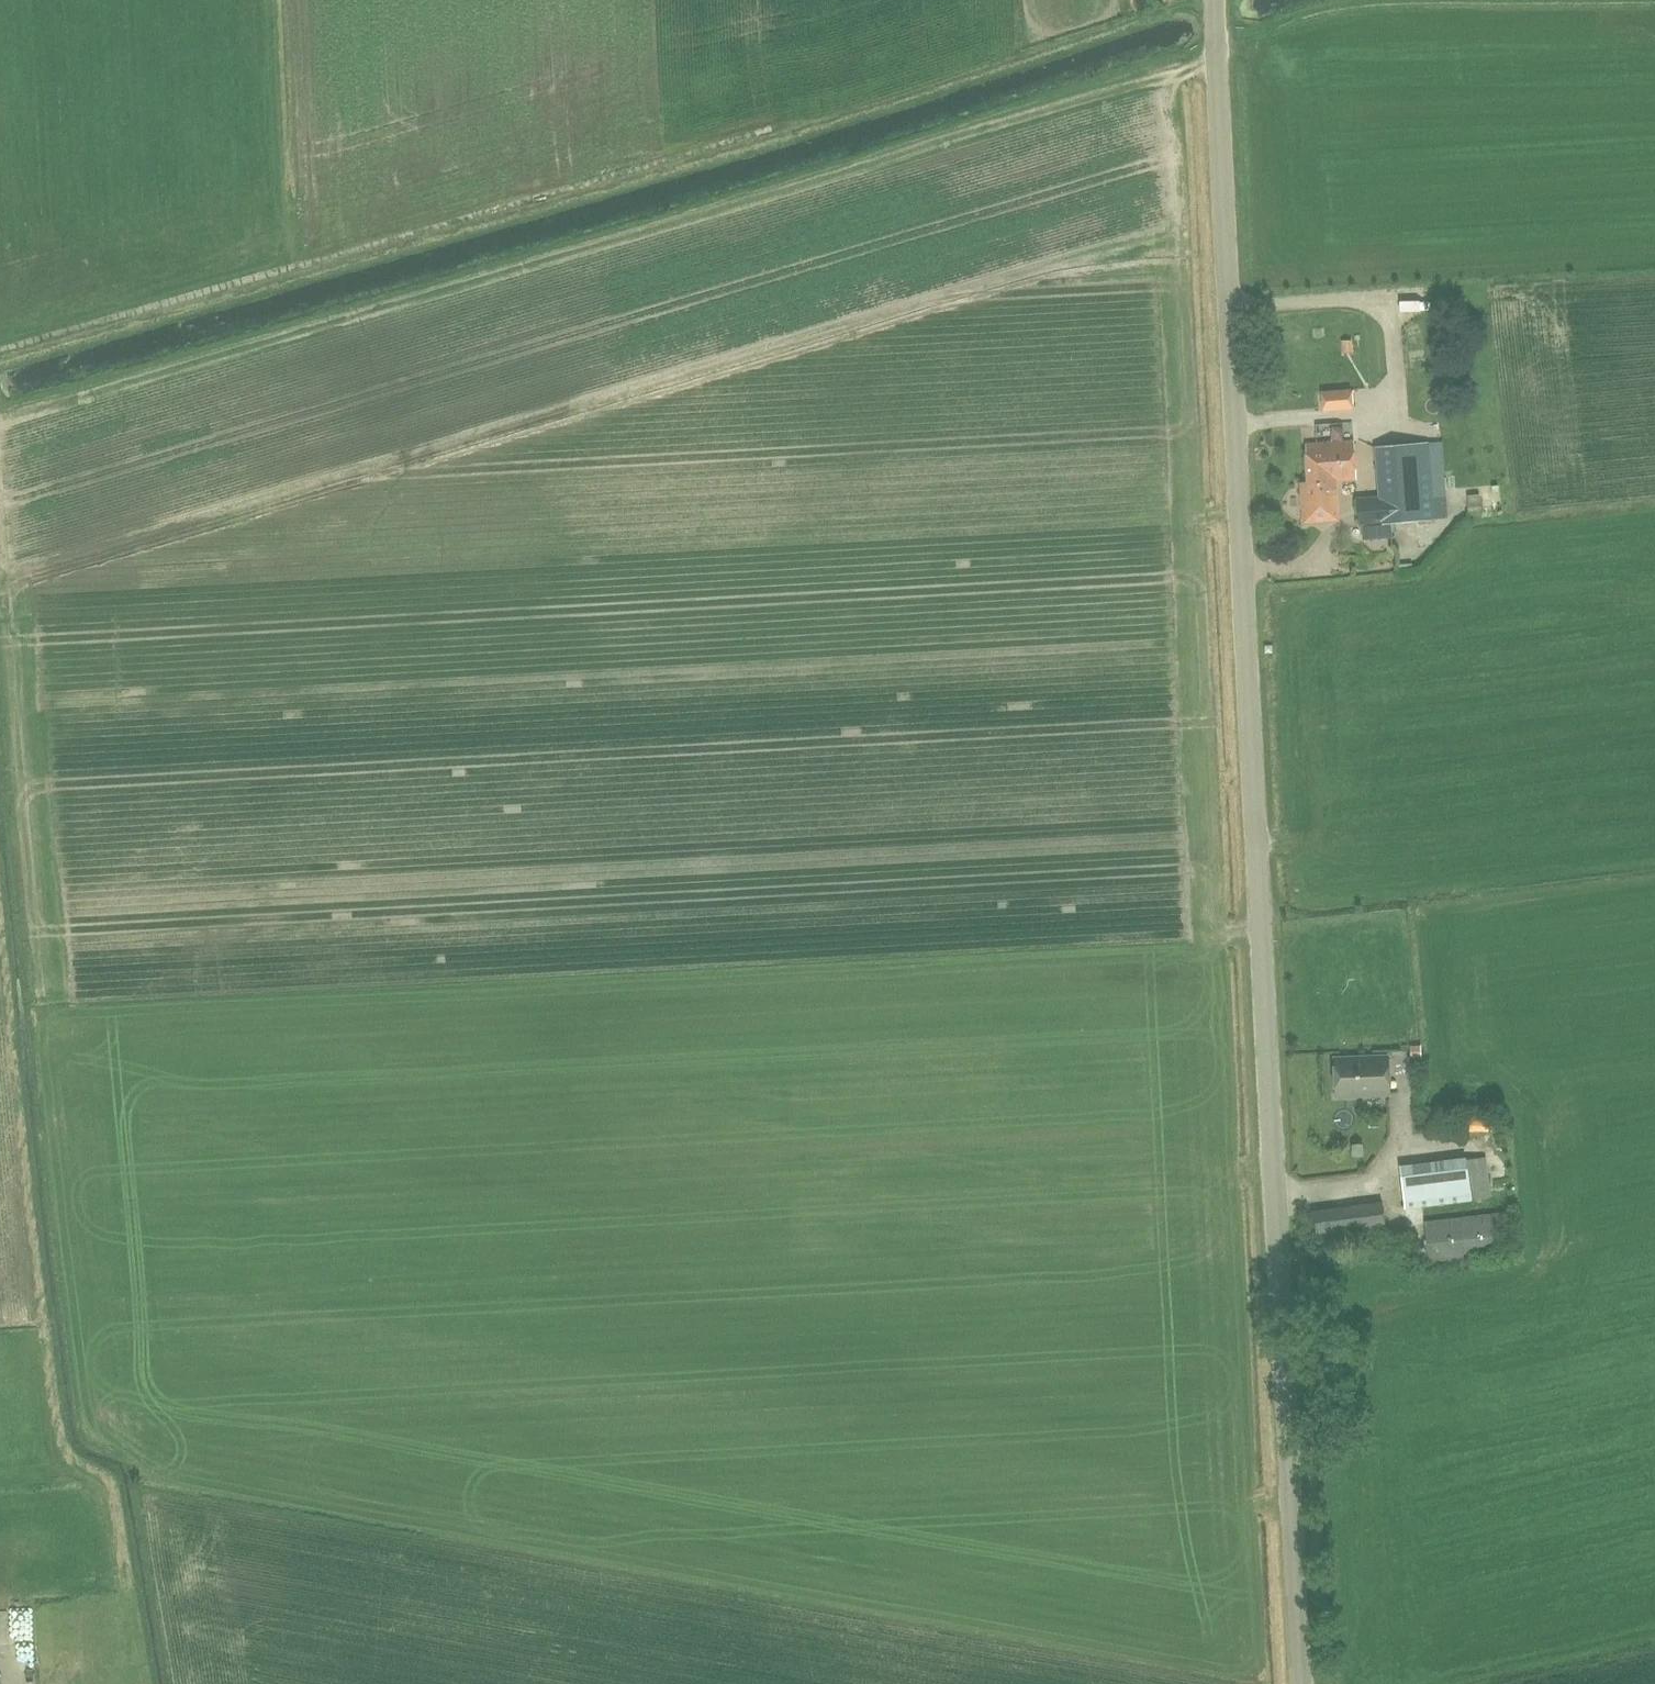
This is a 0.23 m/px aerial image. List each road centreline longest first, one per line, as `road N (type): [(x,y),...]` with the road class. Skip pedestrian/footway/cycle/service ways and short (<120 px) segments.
road 1 (unclassified): [(1301,1683),(1214,0)]
road 2 (track): [(0,350),(499,208)]

